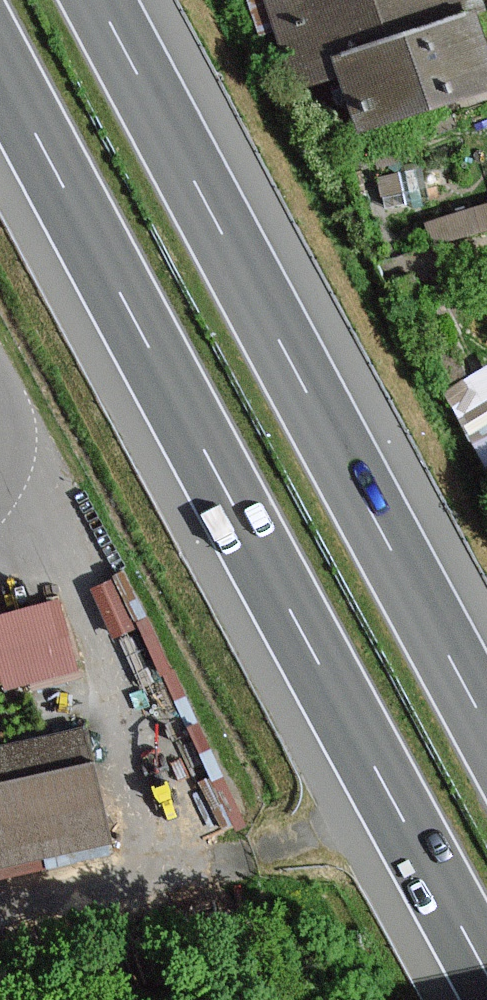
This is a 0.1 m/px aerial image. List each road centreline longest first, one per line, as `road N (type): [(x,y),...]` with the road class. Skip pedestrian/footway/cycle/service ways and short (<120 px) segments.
road 1 (motorway): [(0,66),(486,978)]
road 2 (motorway): [(486,733),(99,0)]

